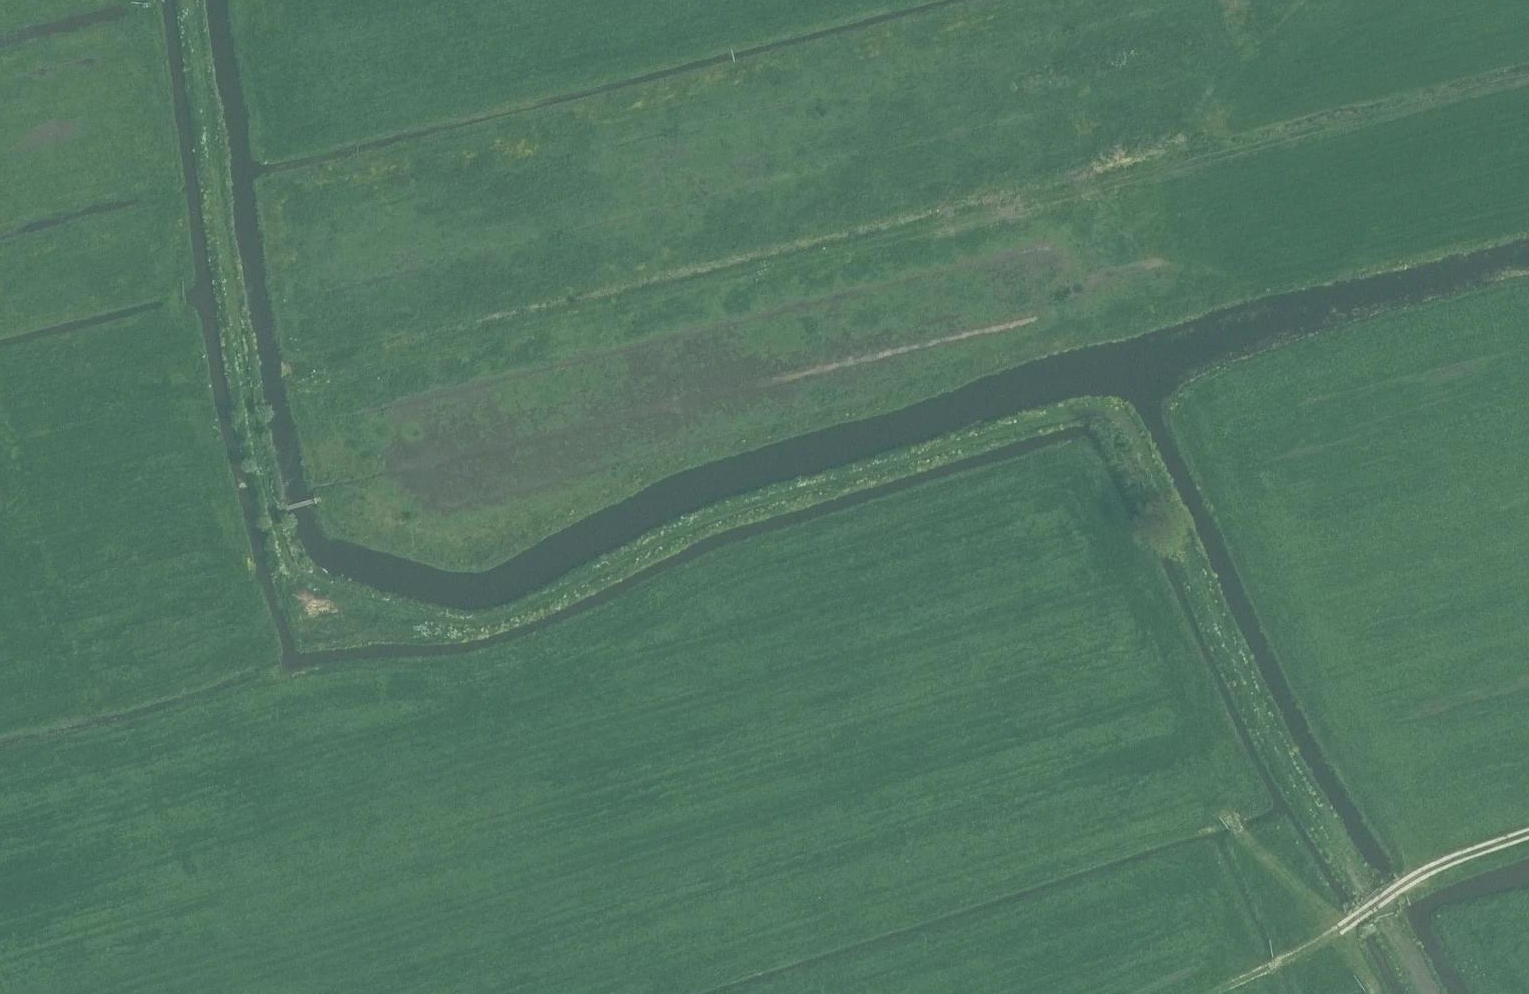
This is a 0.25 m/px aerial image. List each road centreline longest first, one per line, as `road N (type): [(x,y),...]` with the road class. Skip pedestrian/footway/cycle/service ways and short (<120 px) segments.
road 1 (track): [(1185,993),(1334,934),(1403,885),(1528,837)]

